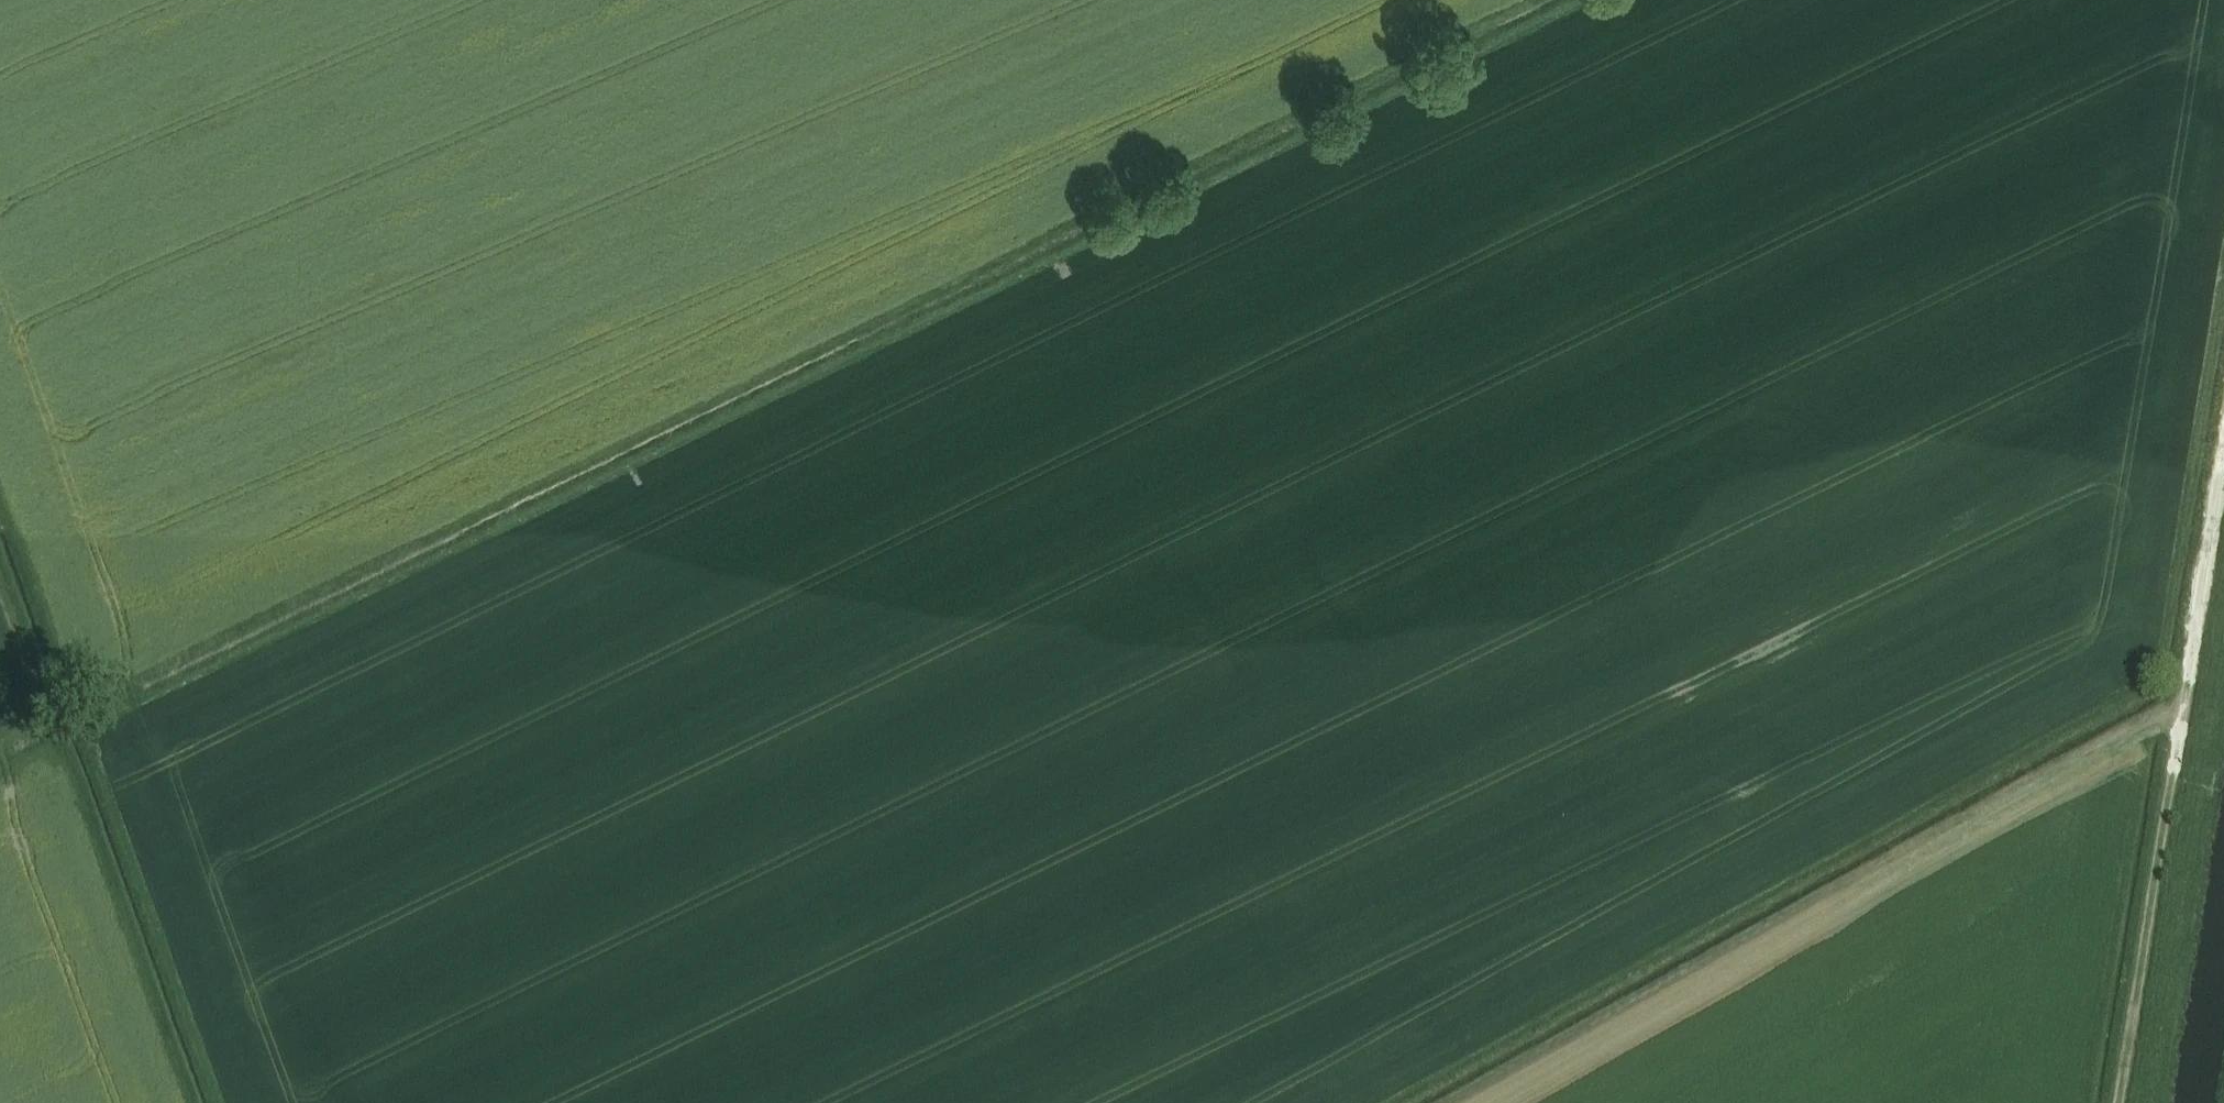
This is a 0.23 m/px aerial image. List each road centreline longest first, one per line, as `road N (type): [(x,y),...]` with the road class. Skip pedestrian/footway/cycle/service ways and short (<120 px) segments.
road 1 (track): [(2186,706),(2153,712),(1439,1102)]
road 2 (track): [(2120,1102),(2223,502)]

